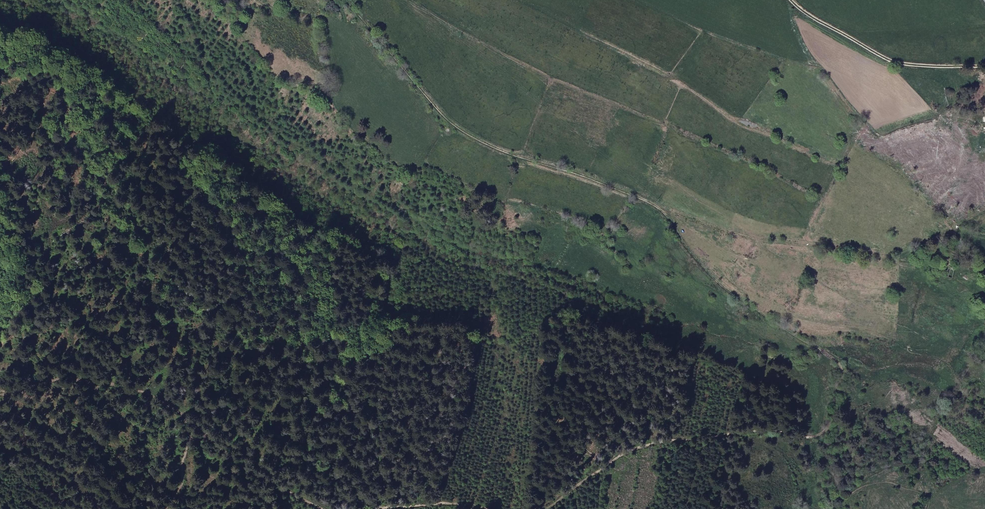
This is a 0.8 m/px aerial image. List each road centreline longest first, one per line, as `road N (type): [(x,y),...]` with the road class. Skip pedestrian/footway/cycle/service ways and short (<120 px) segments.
road 1 (track): [(547,508),(639,446),(768,430),(815,436),(831,419),(841,372),(835,359),(756,312),(676,246),(660,208),(491,147),(453,122),(343,0)]
road 2 (track): [(0,397),(74,380),(132,390),(181,412),(242,467),(324,508)]
road 3 (track): [(791,0),(886,58),(984,67)]

